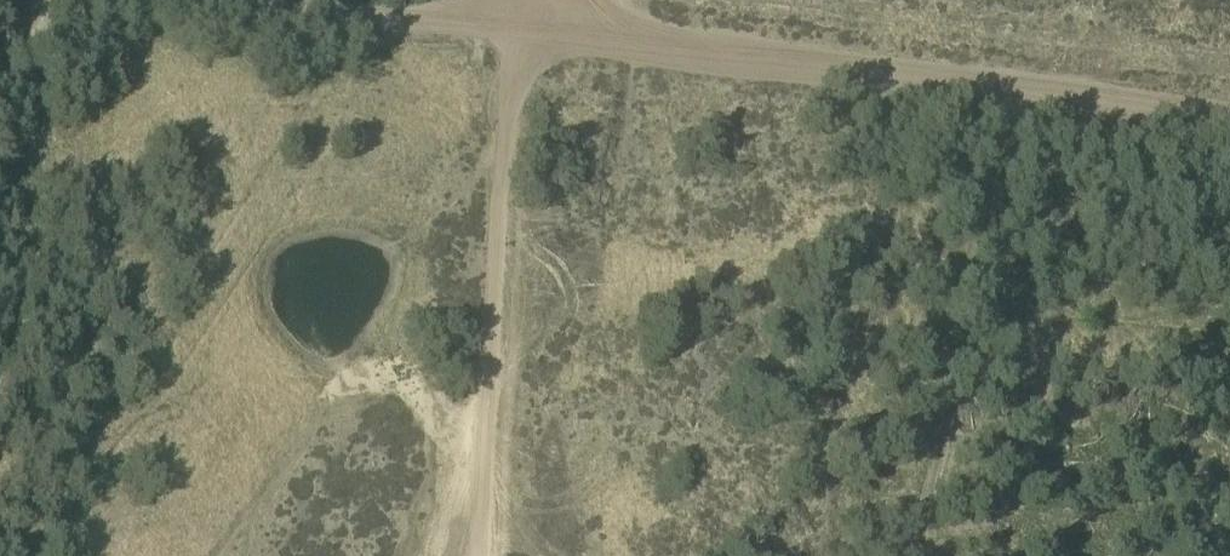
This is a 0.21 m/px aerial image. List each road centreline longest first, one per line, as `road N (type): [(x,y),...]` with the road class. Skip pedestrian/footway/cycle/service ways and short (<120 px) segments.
road 1 (track): [(264,0),(1229,131)]
road 2 (track): [(519,34),(487,555)]
road 3 (track): [(911,555),(953,396),(983,224),(1026,103)]

